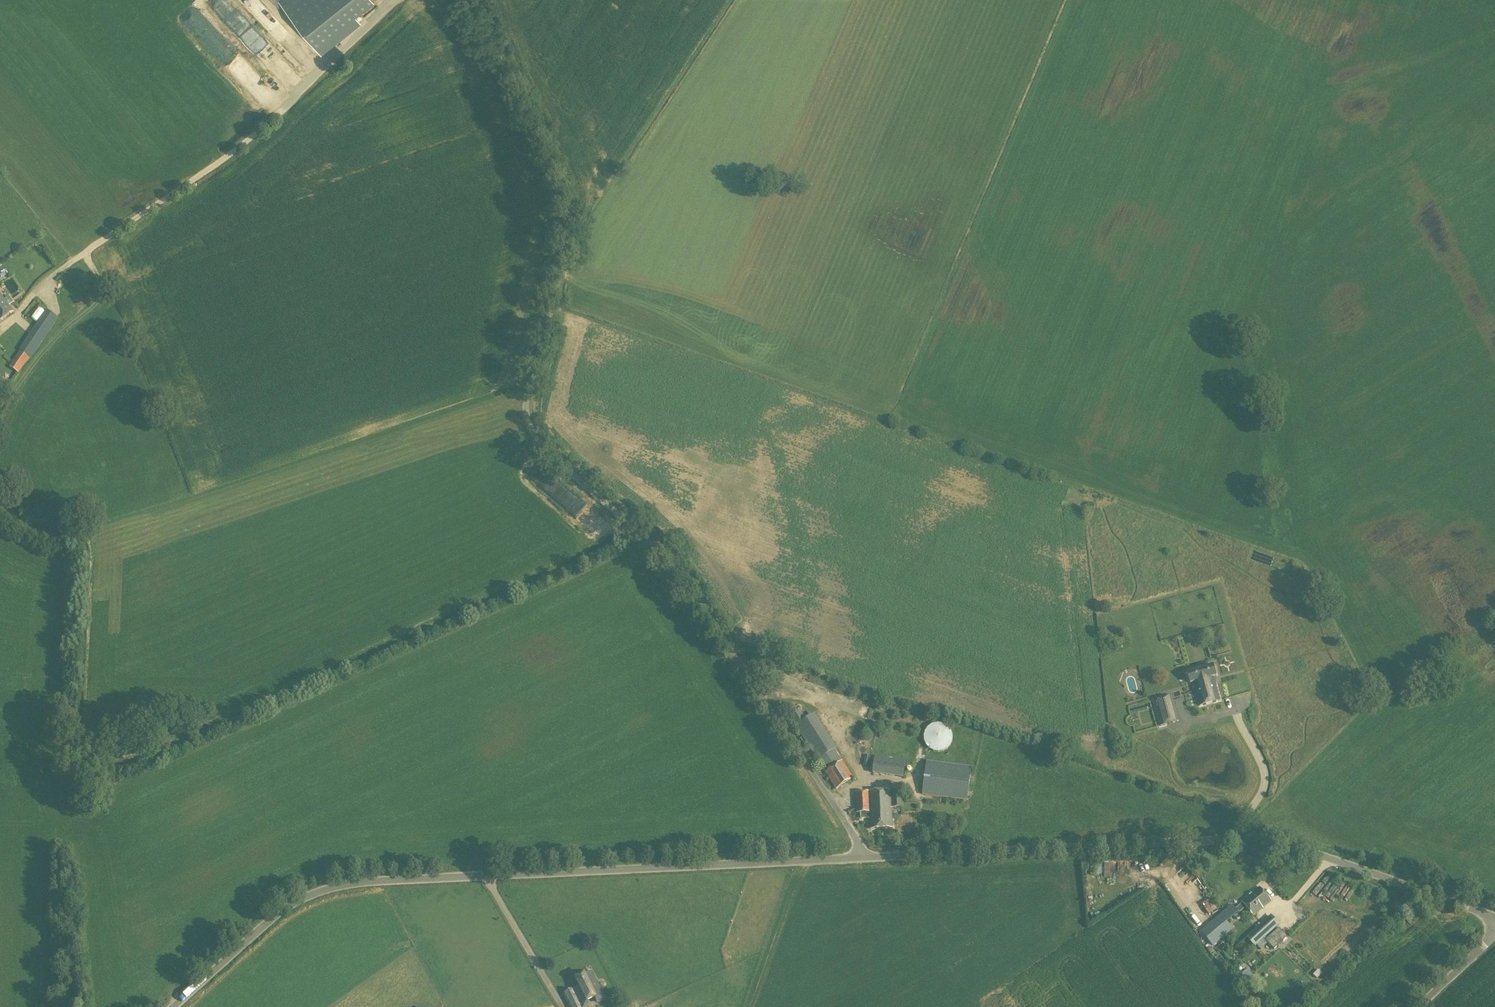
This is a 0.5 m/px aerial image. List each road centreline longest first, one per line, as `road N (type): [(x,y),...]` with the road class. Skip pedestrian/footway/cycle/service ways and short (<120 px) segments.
road 1 (unclassified): [(860,856),(858,839),(681,567),(538,444),(526,424),(527,379),(561,239),(555,188),(475,0)]
road 2 (unclassified): [(171,1006),(280,909),(335,885),(860,856)]
road 3 (unclassified): [(860,856),(1264,835),(1494,915)]

